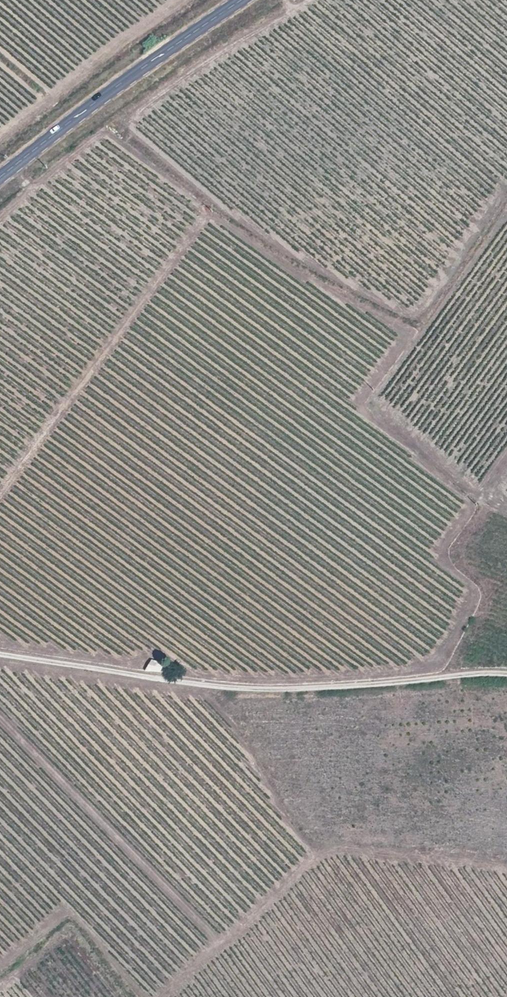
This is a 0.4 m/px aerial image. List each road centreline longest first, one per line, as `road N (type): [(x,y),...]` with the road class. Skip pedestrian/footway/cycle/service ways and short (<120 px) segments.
road 1 (track): [(506,675),(248,691),(0,656)]
road 2 (tertiary): [(0,177),(242,0)]

